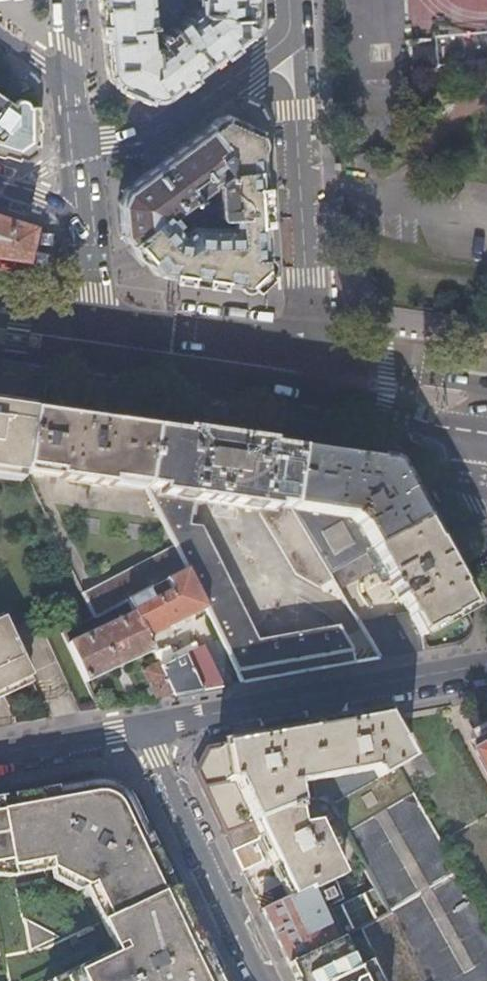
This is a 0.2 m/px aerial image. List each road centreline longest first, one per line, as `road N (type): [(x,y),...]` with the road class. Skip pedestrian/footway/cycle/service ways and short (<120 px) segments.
road 1 (residential): [(150,729),(486,667)]
road 2 (residential): [(307,370),(292,40)]
road 3 (residential): [(267,980),(150,729)]
road 4 (residential): [(79,154),(166,123),(292,40)]
road 5 (primary): [(307,370),(99,345)]
road 6 (primary): [(307,370),(402,417),(480,433)]
road 7 (primary): [(486,386),(307,370)]
road 8 (residential): [(0,756),(150,729)]

